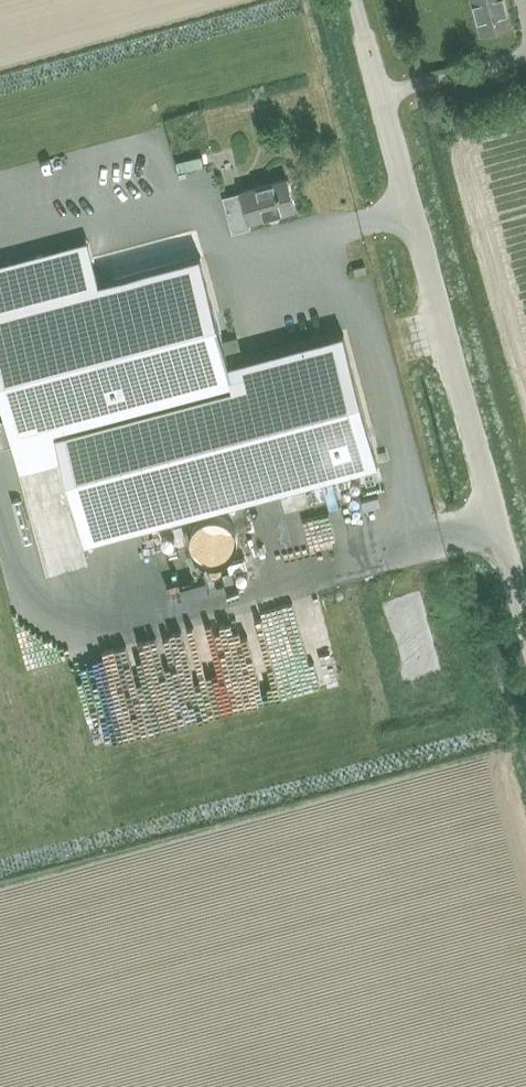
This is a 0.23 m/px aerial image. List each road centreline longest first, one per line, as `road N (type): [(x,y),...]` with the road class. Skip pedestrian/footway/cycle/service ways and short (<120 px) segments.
road 1 (unclassified): [(354,0),(525,633)]

